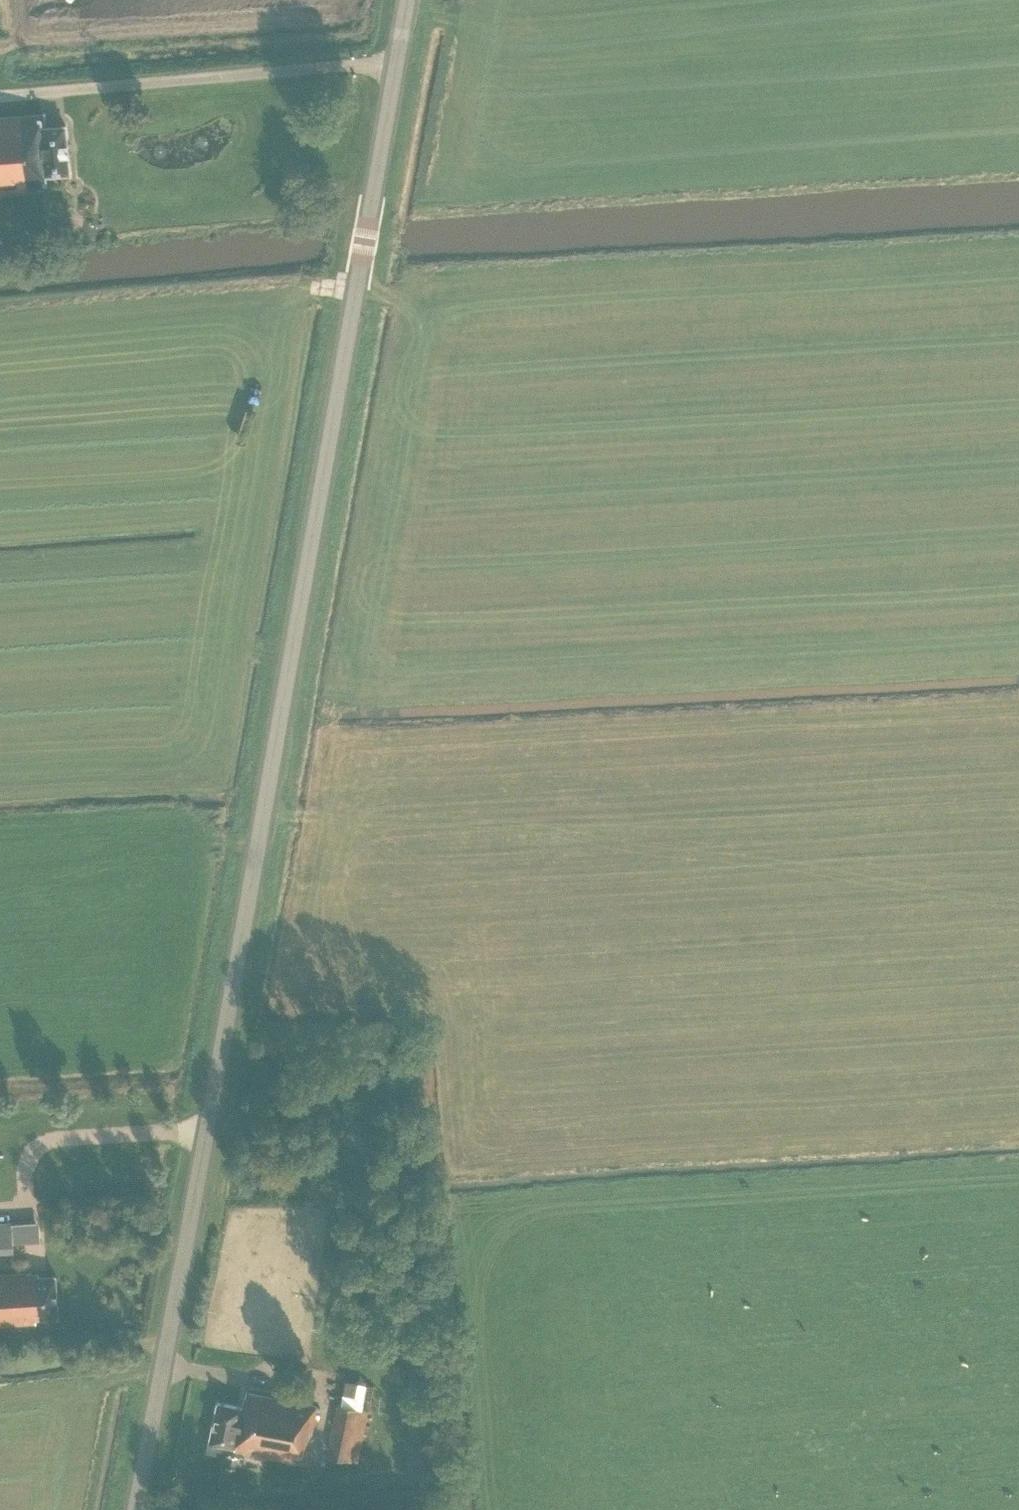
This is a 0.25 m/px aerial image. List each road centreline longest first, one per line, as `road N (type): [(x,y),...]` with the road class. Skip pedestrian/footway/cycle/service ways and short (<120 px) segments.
road 1 (tertiary): [(141,1509),(412,0)]

